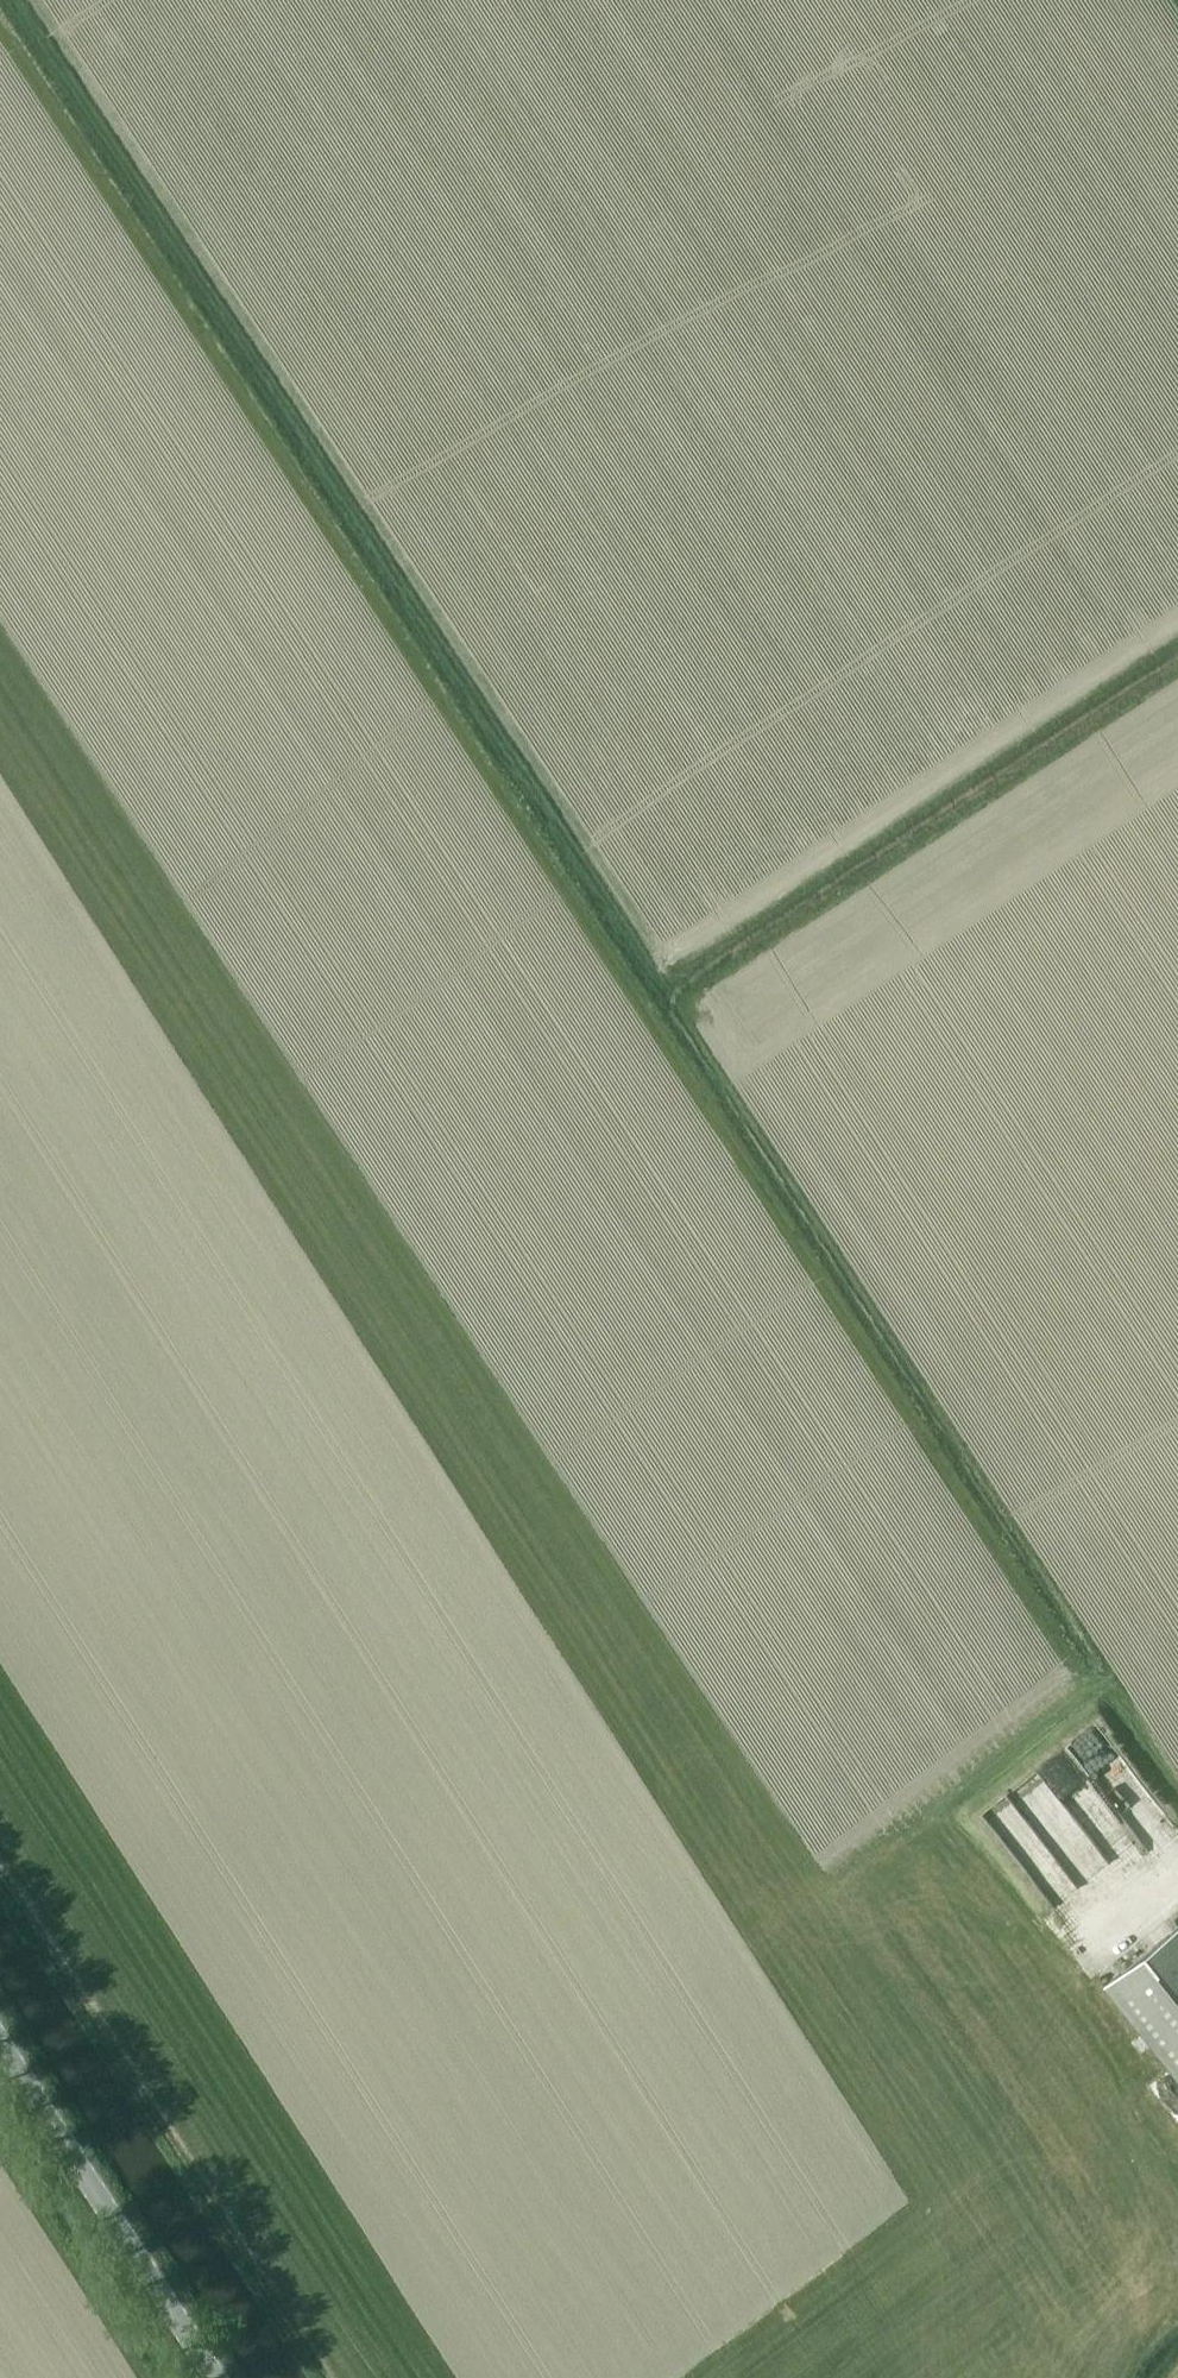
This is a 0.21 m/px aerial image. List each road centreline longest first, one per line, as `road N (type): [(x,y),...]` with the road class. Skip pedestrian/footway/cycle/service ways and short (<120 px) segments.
road 1 (tertiary): [(212,2377),(0,2047)]

